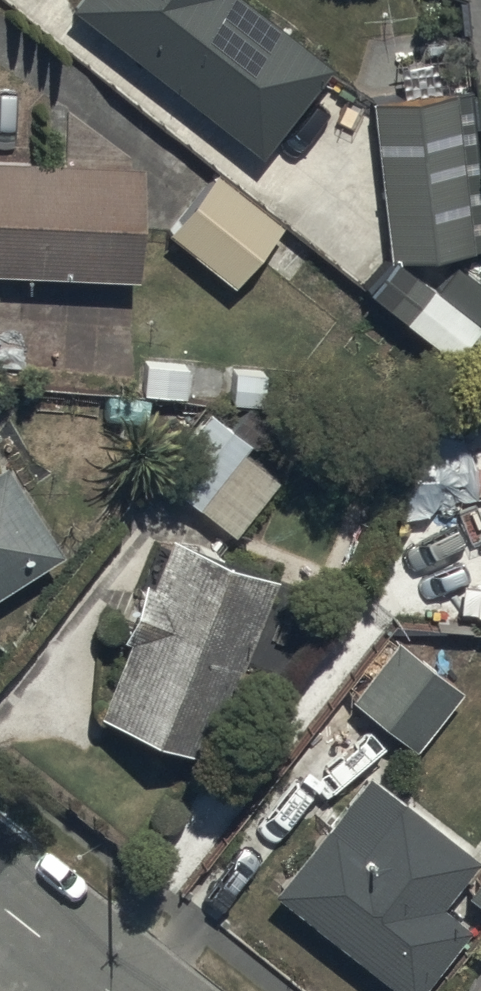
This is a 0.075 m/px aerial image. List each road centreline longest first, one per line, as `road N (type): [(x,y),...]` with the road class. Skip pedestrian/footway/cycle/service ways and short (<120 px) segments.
road 1 (tertiary): [(107,990),(0,908)]

